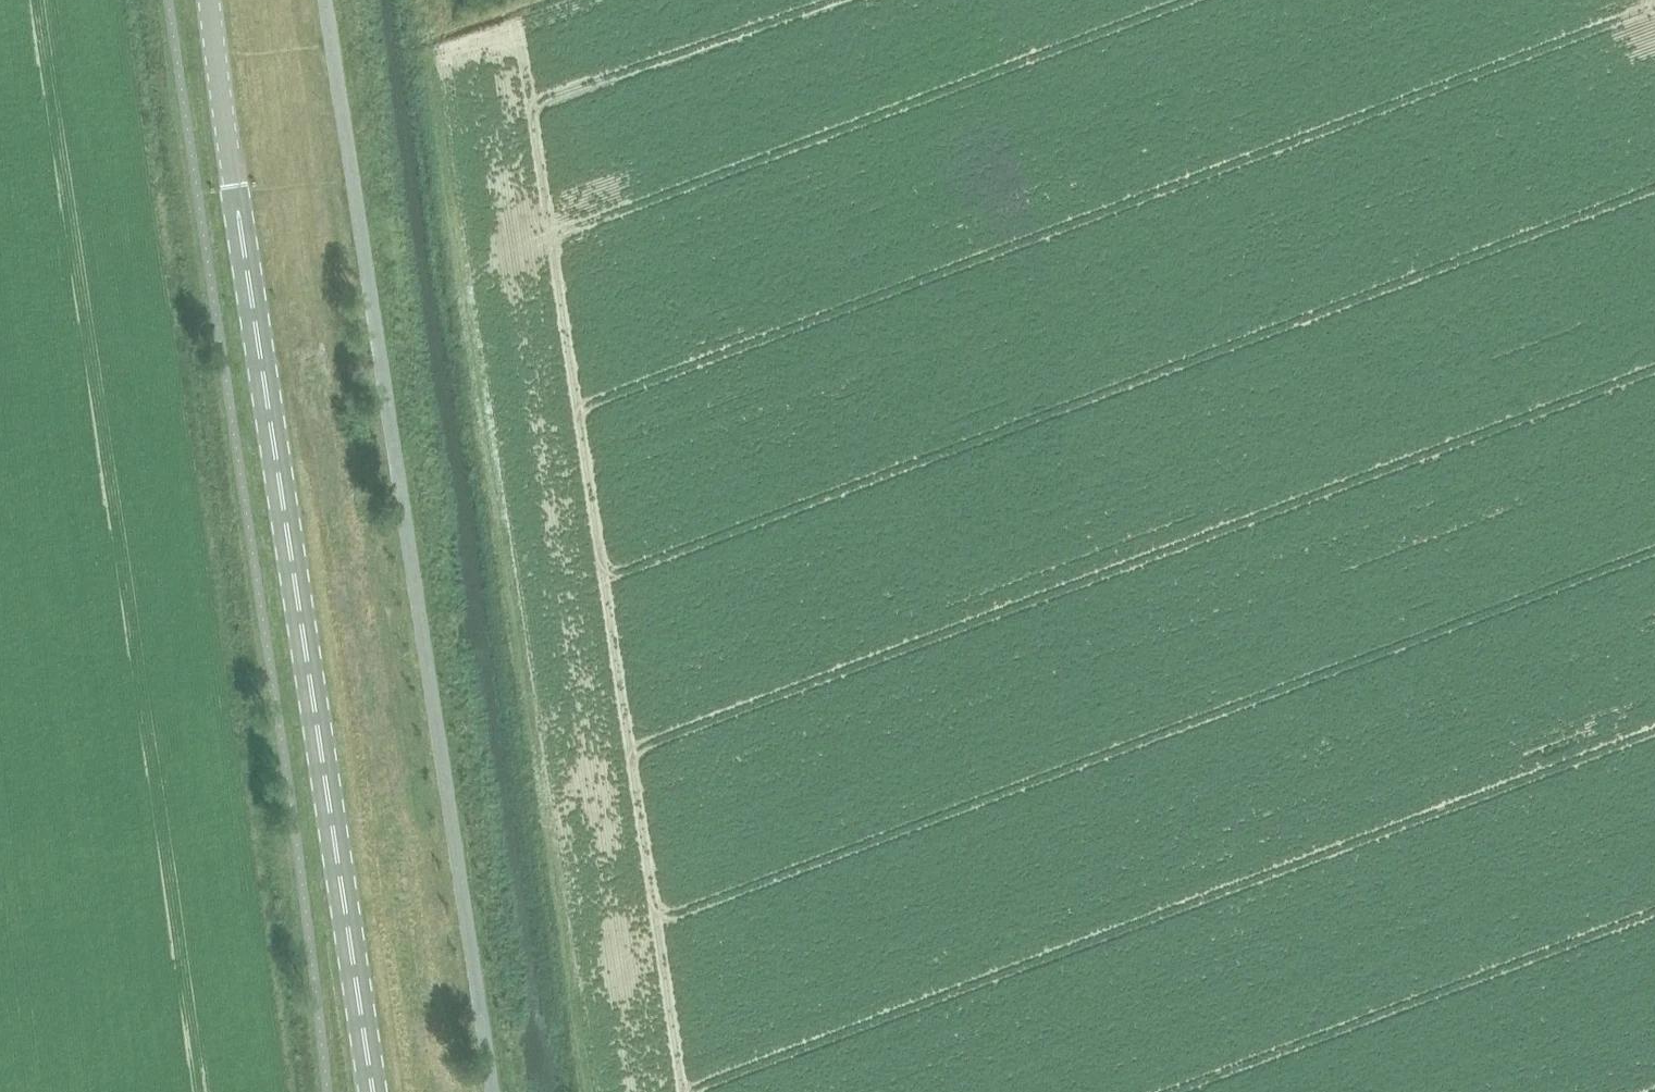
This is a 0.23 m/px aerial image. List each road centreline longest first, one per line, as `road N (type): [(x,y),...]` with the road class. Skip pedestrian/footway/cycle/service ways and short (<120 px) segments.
road 1 (unclassified): [(494,1091),(326,0)]
road 2 (tertiary): [(211,0),(366,1091)]

